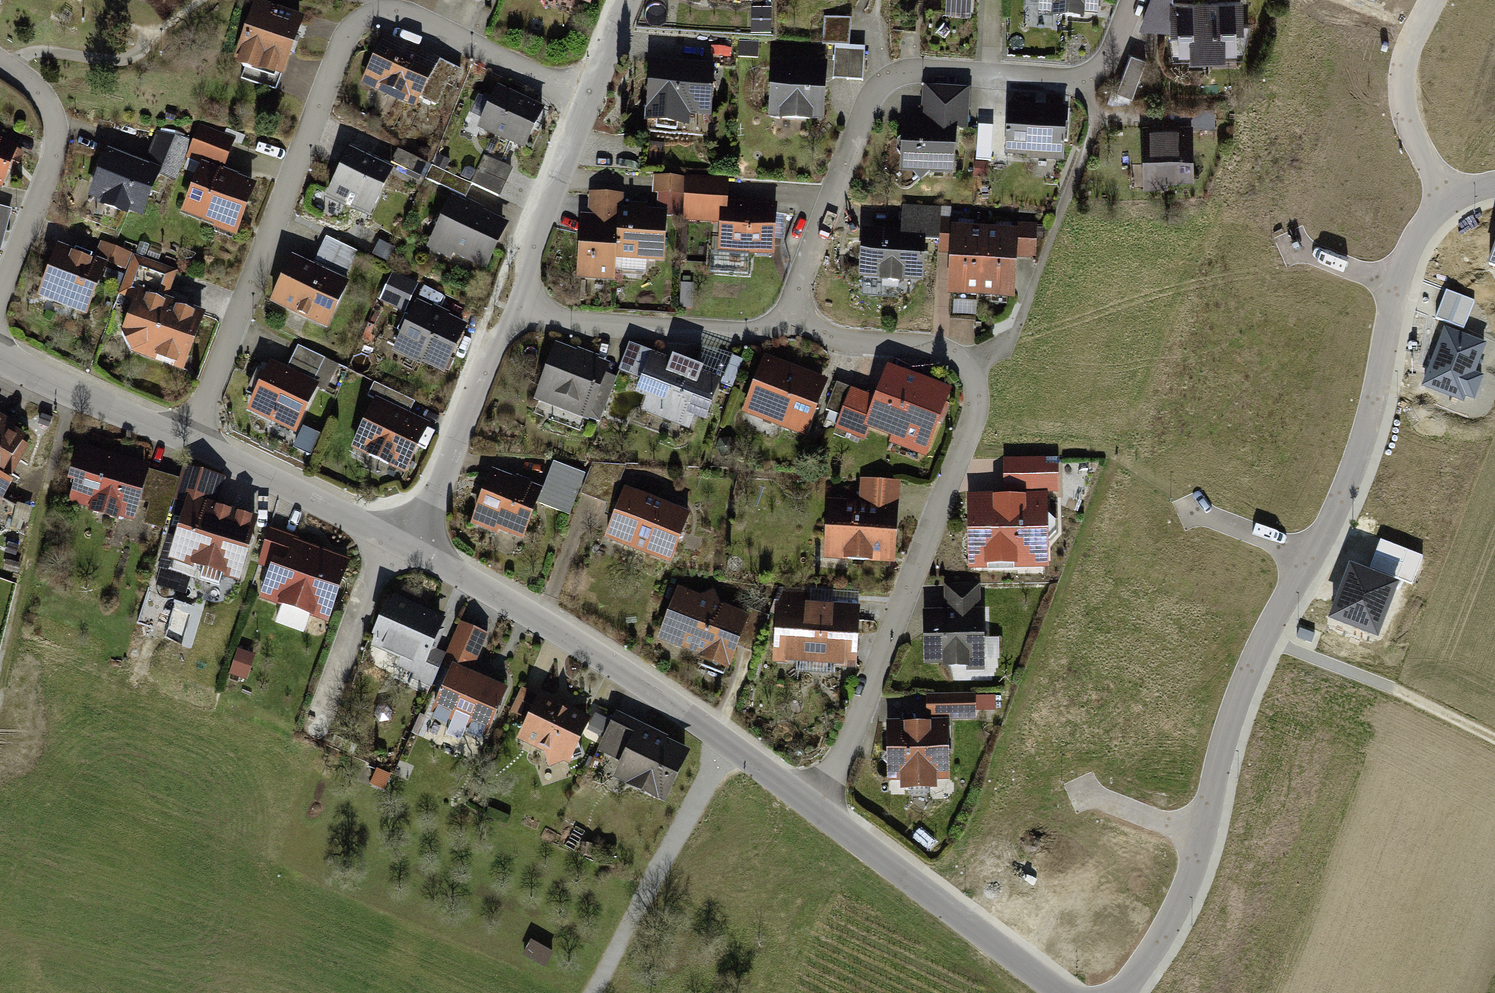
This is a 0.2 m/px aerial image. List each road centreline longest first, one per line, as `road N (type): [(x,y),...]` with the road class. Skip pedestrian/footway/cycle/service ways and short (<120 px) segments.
road 1 (residential): [(1127,992),(1192,877),(1239,694),(1327,531),(1371,421),(1397,285),(1416,237),(1450,203)]
road 2 (residential): [(187,442),(345,46),(377,11),(405,16),(590,100)]
road 3 (residential): [(818,806),(981,412),(969,370),(924,346),(858,343),(789,324)]
road 4 (residential): [(789,324),(869,106),(888,79),(919,71),(1081,85),(1109,63),(1134,0)]
road 5 (residential): [(412,547),(818,806)]
road 6 (track): [(71,391),(0,694)]
road 7 (residential): [(818,806),(1067,992)]
road 8 (track): [(727,742),(596,992)]
road 9 (residential): [(0,297),(57,149),(50,103),(0,63)]
road 10 (residential): [(789,324),(735,335),(606,328),(525,312)]
road 11 (residential): [(412,547),(492,357),(525,312)]
road 12 (track): [(1494,740),(1265,638)]
road 13 (residential): [(187,442),(412,547)]
road 14 (residential): [(525,312),(529,261),(590,100)]
road 15 (residential): [(1434,0),(1405,63),(1404,89),(1419,144),(1450,203)]
road 16 (residential): [(0,358),(187,442)]

